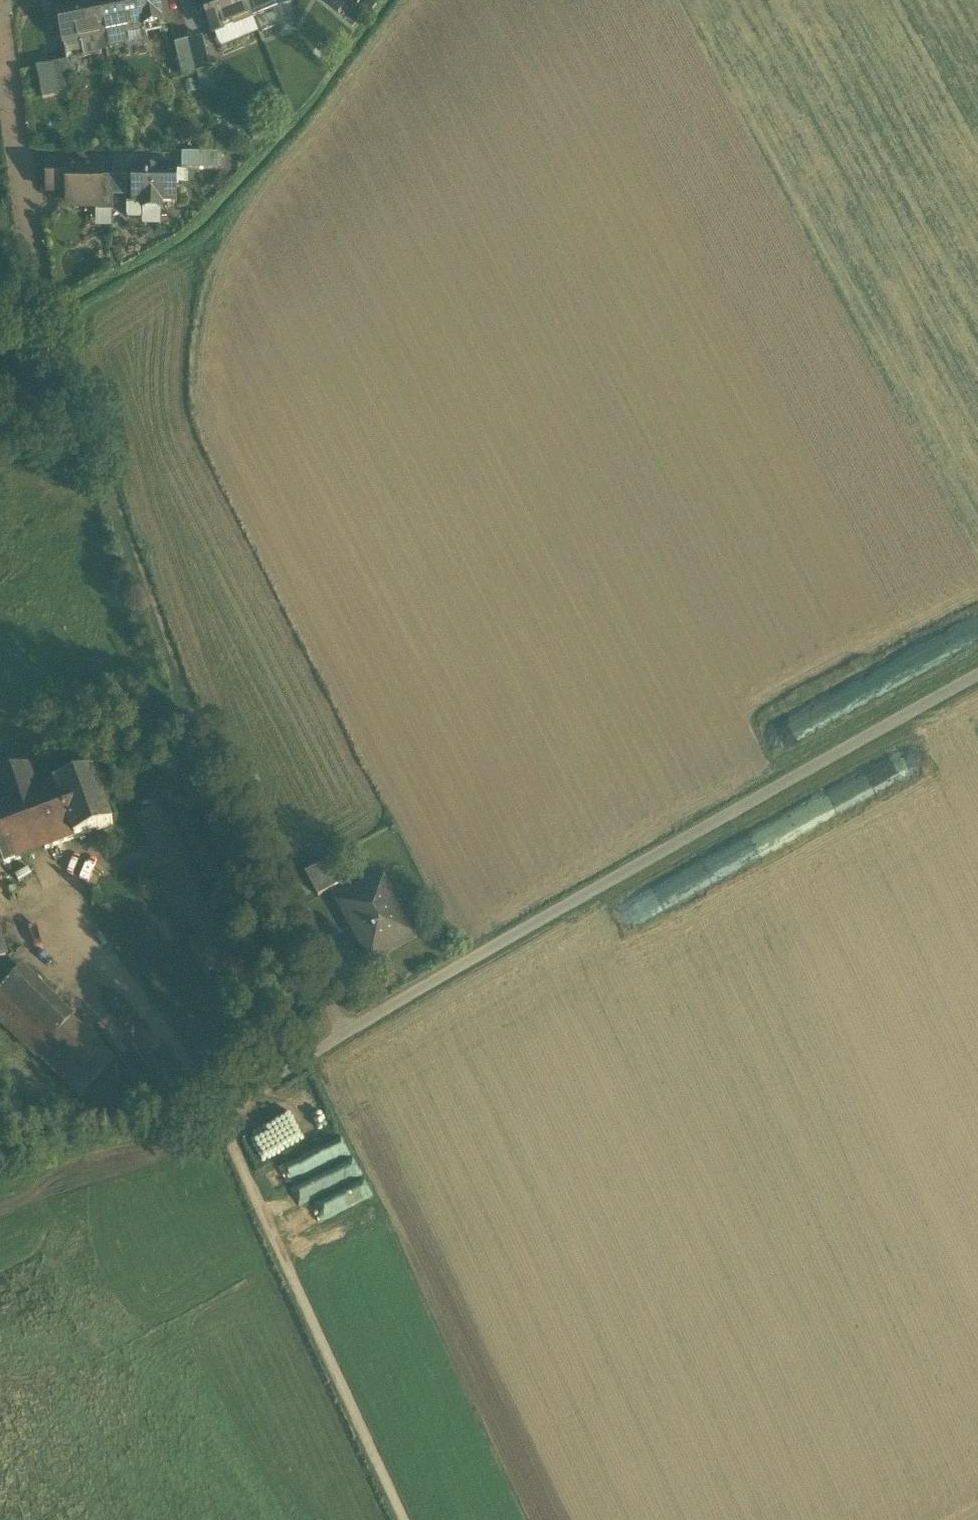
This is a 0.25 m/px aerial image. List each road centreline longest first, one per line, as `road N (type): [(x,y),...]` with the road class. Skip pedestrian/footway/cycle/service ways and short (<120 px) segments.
road 1 (residential): [(220,1113),(344,1031),(977,675)]
road 2 (track): [(405,1519),(220,1113)]
road 3 (residential): [(0,38),(42,295)]

